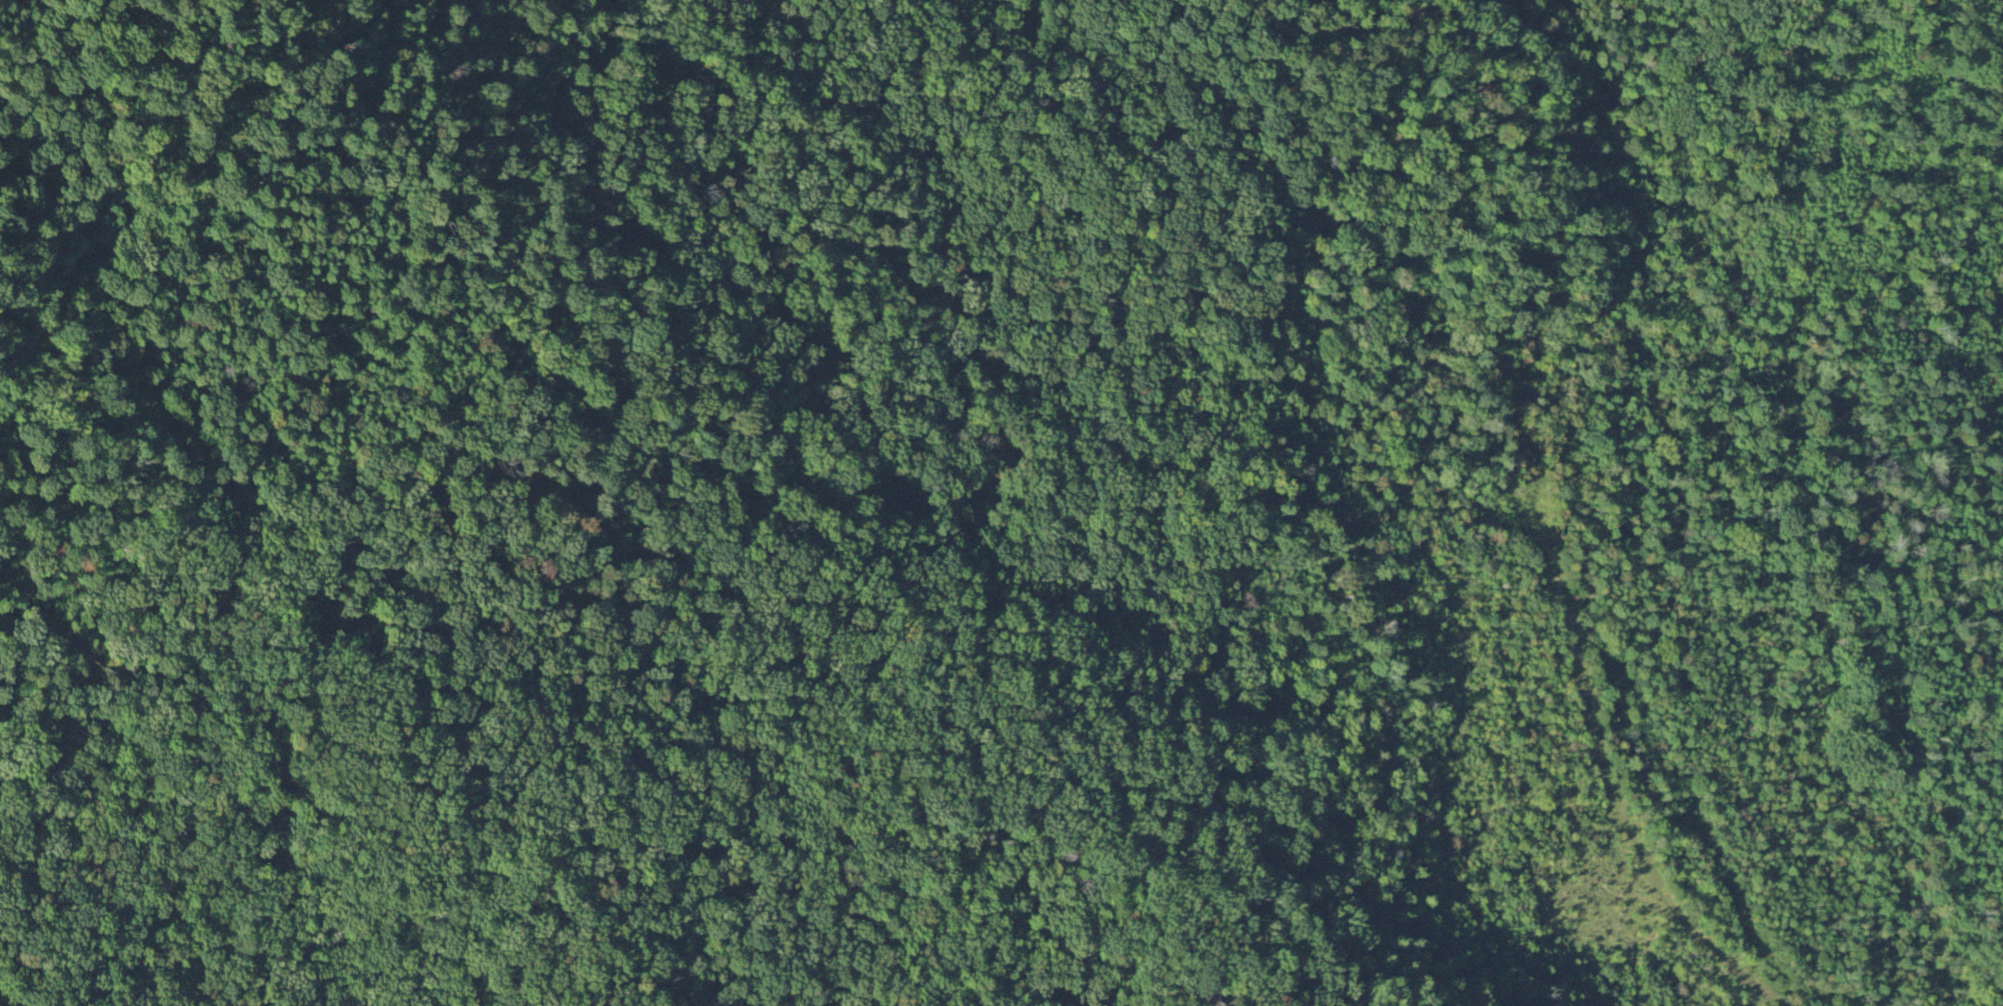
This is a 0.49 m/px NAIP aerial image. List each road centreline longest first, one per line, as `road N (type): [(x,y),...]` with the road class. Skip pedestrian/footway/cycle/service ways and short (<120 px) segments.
road 1 (residential): [(1690,1005),(1629,914),(1619,877),(1603,794),(1593,589),(1468,484)]
road 2 (residential): [(0,386),(11,381),(76,256),(106,236),(220,202),(347,129),(379,41),(383,0)]

